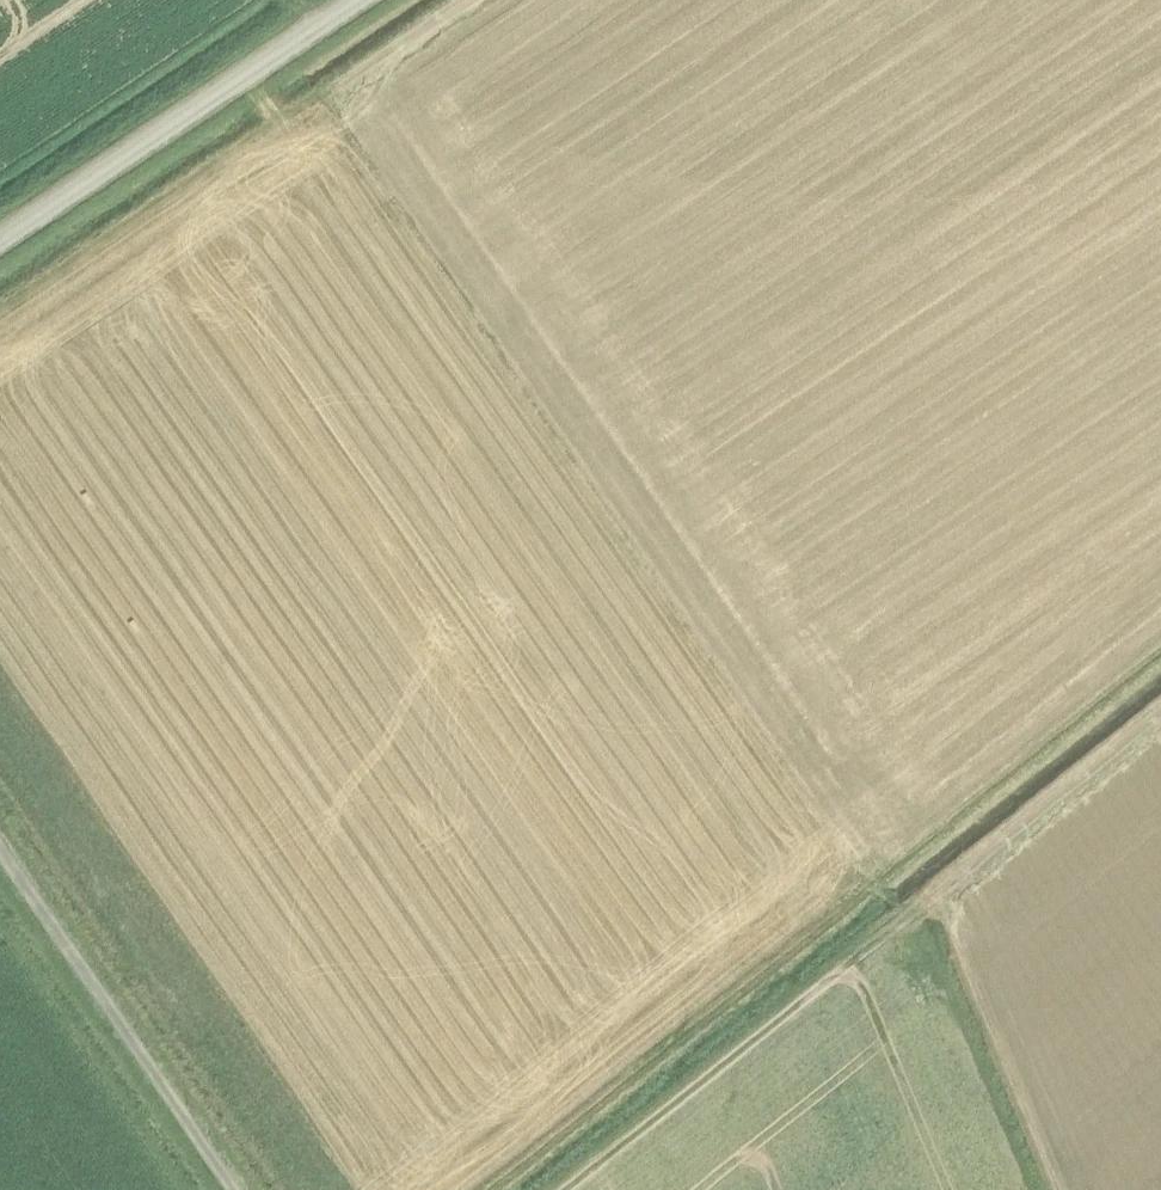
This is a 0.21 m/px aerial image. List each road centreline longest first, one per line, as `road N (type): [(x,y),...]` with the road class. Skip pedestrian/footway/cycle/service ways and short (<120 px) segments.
road 1 (unclassified): [(0,240),(355,0)]
road 2 (unclassified): [(238,1189),(0,847)]

